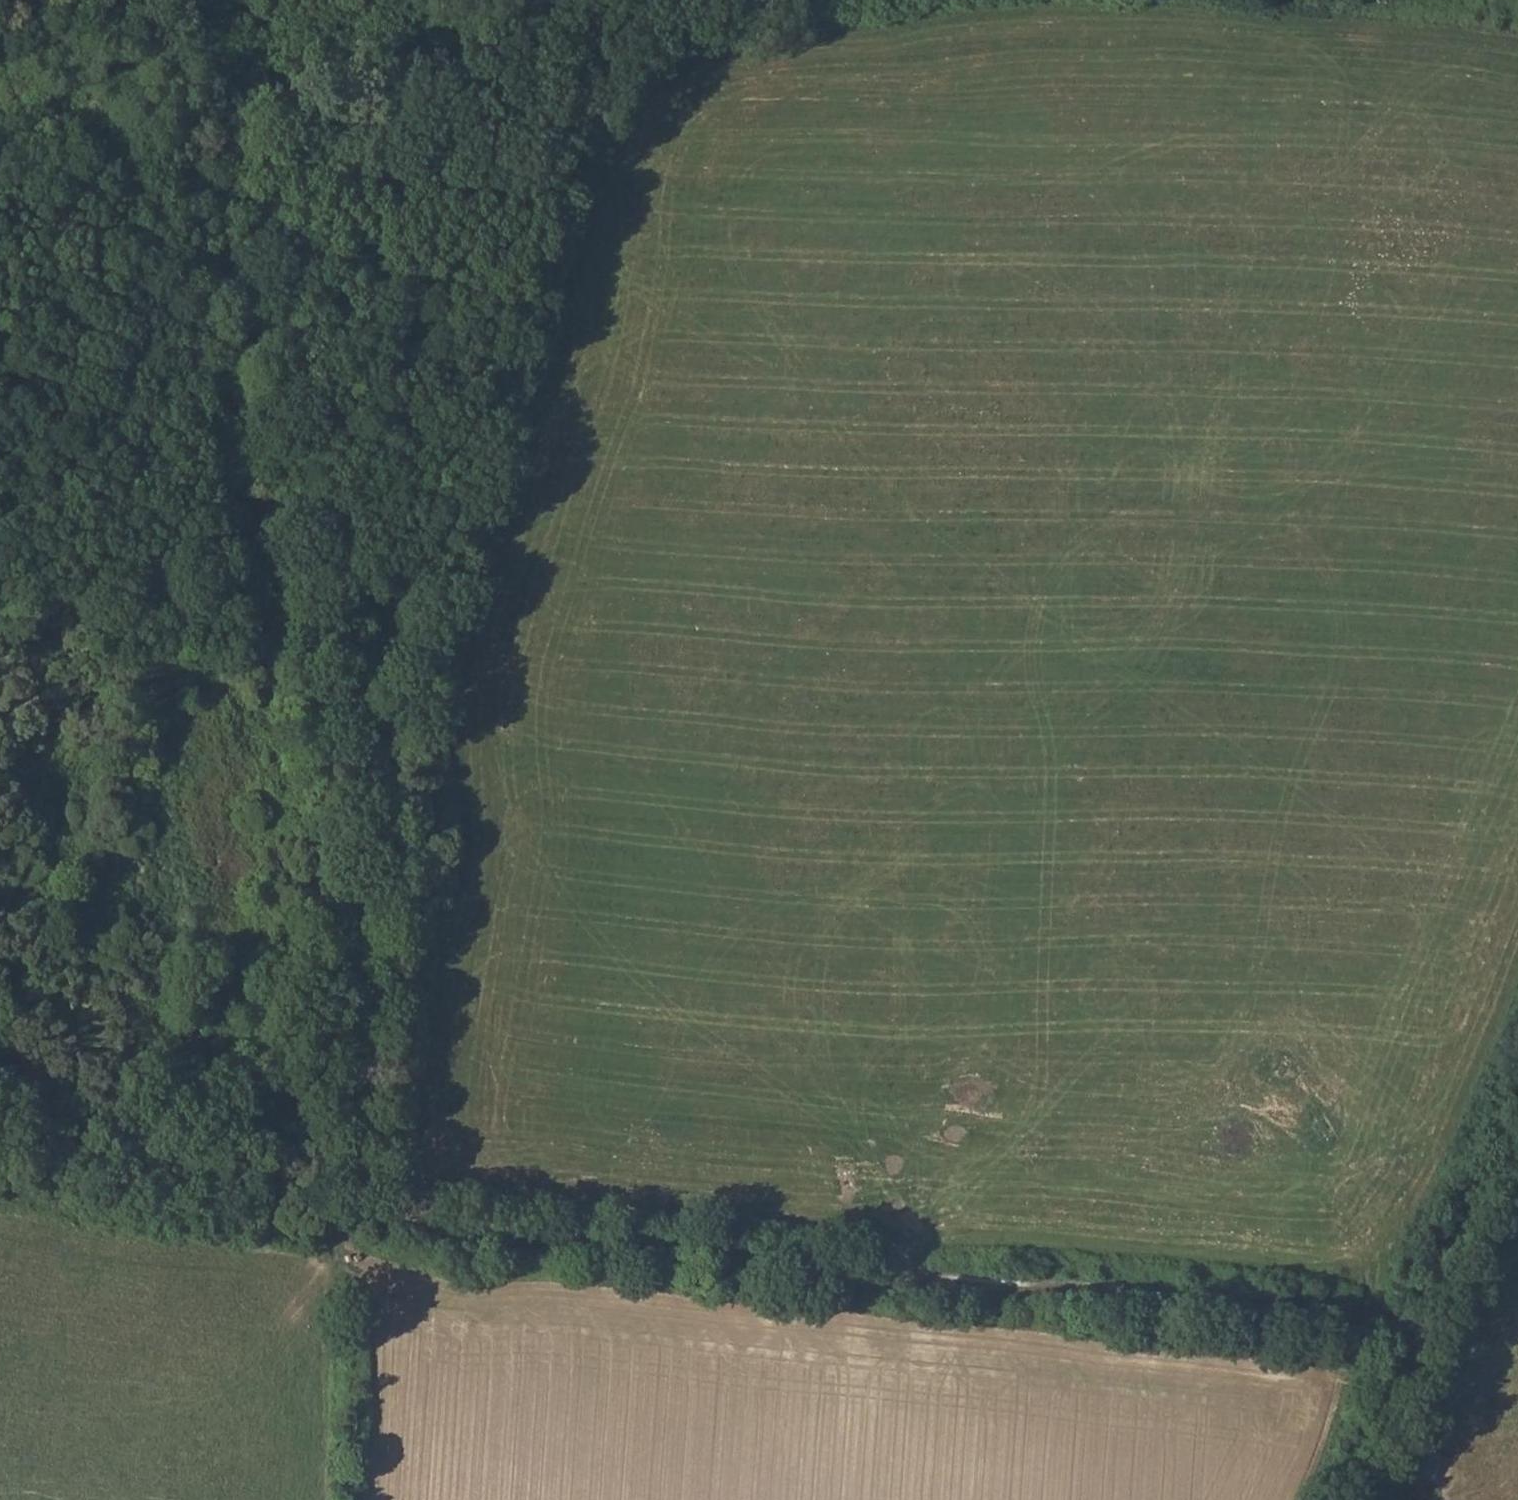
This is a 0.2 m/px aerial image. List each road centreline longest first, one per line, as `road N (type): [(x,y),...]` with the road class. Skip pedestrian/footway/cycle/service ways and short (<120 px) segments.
road 1 (track): [(0,157),(168,154),(296,91),(738,0)]
road 2 (track): [(1410,1337),(1348,1499)]

